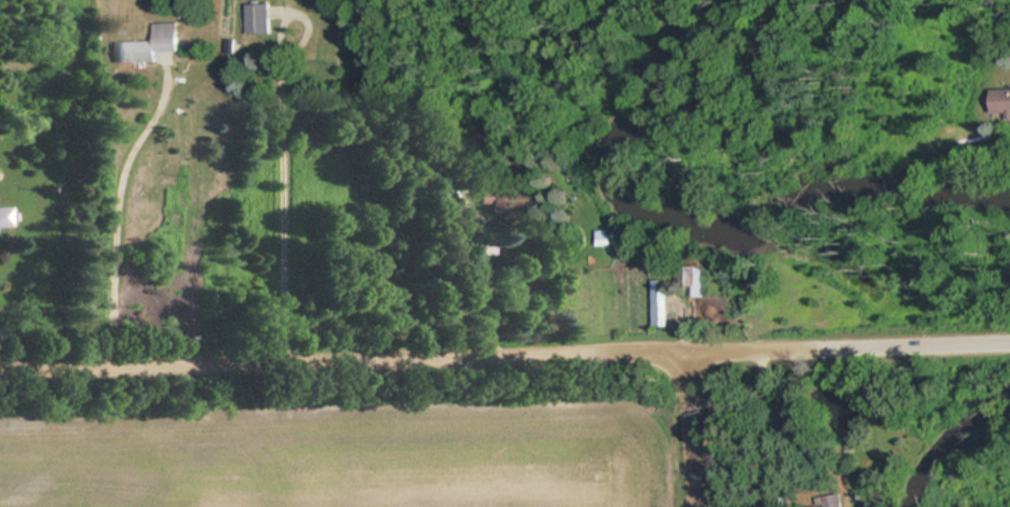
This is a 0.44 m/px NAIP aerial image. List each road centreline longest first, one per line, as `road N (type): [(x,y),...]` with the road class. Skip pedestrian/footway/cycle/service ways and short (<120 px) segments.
road 1 (residential): [(0,369),(840,346)]
road 2 (residential): [(840,346),(1009,339)]
road 3 (residential): [(692,506),(678,351)]

